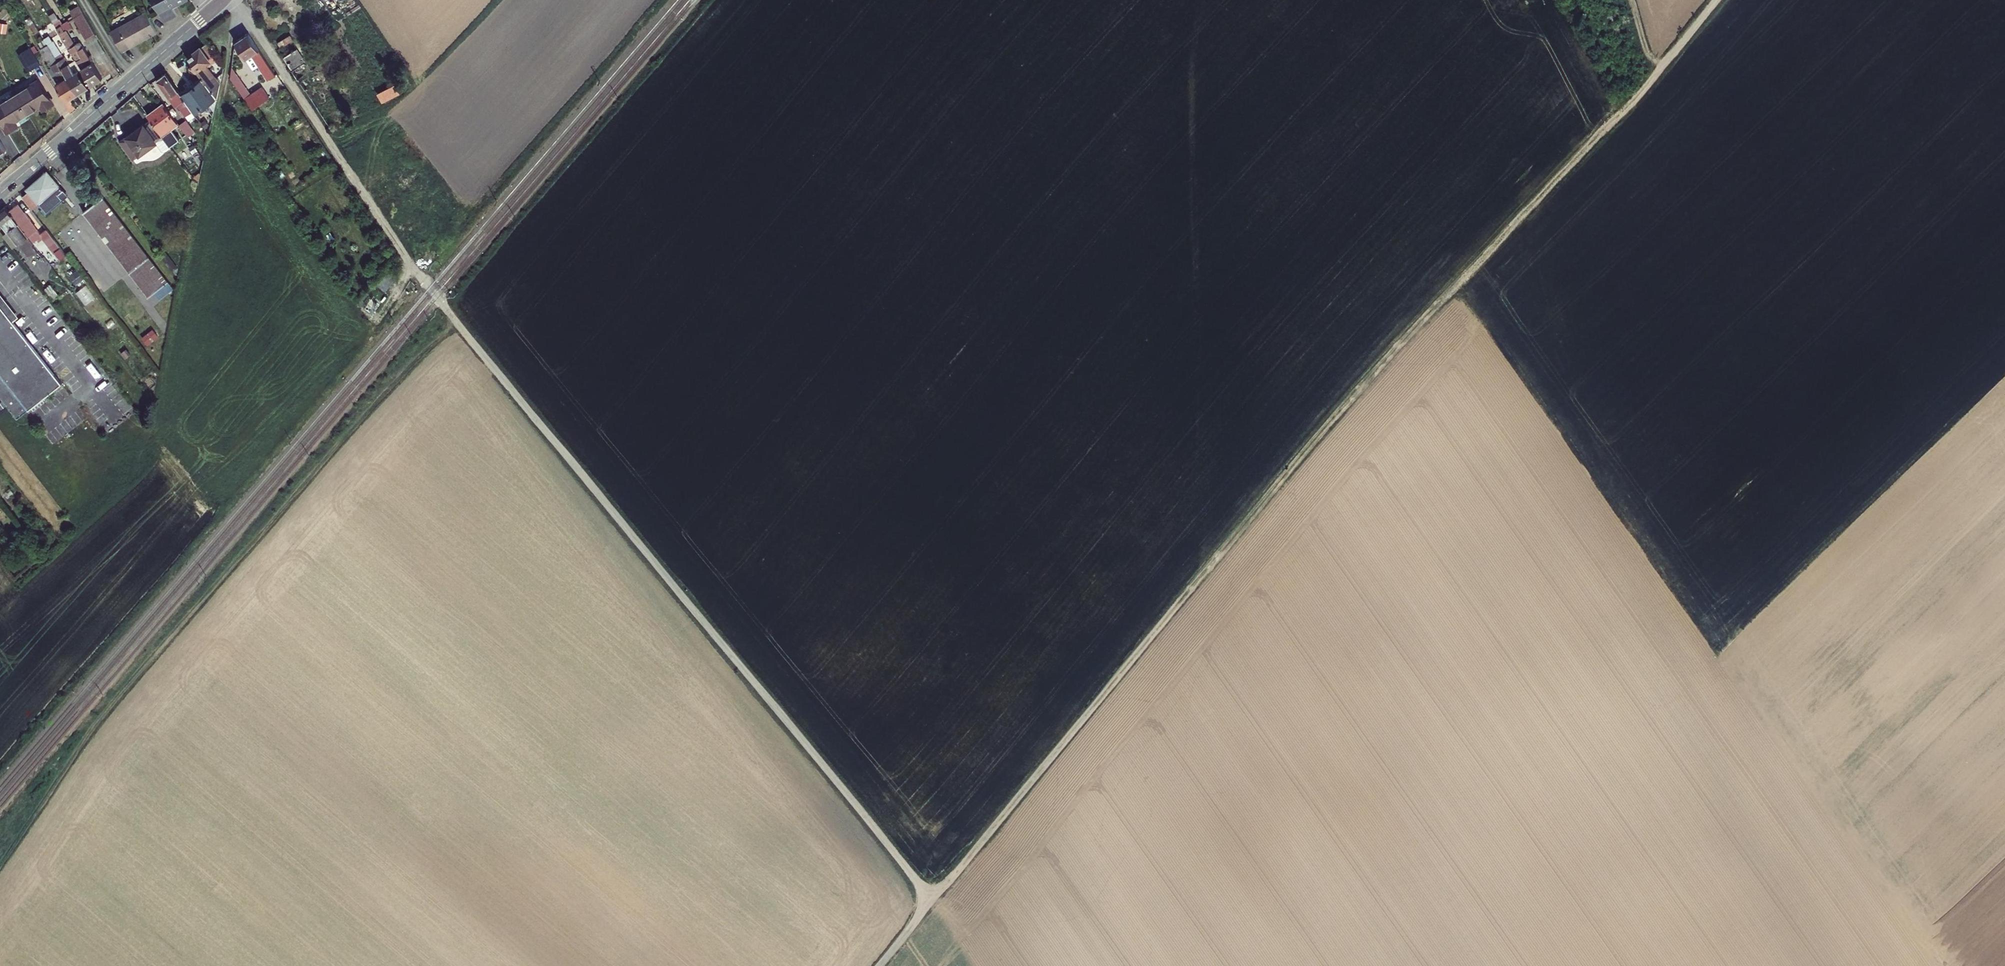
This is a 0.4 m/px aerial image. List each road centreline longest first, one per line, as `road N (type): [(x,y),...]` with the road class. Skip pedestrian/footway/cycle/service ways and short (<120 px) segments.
road 1 (track): [(1718,0),(1320,435),(934,899)]
road 2 (track): [(231,0),(540,434),(934,899)]
road 3 (track): [(245,14),(230,38),(144,455)]
road 4 (tertiary): [(222,0),(0,194)]

